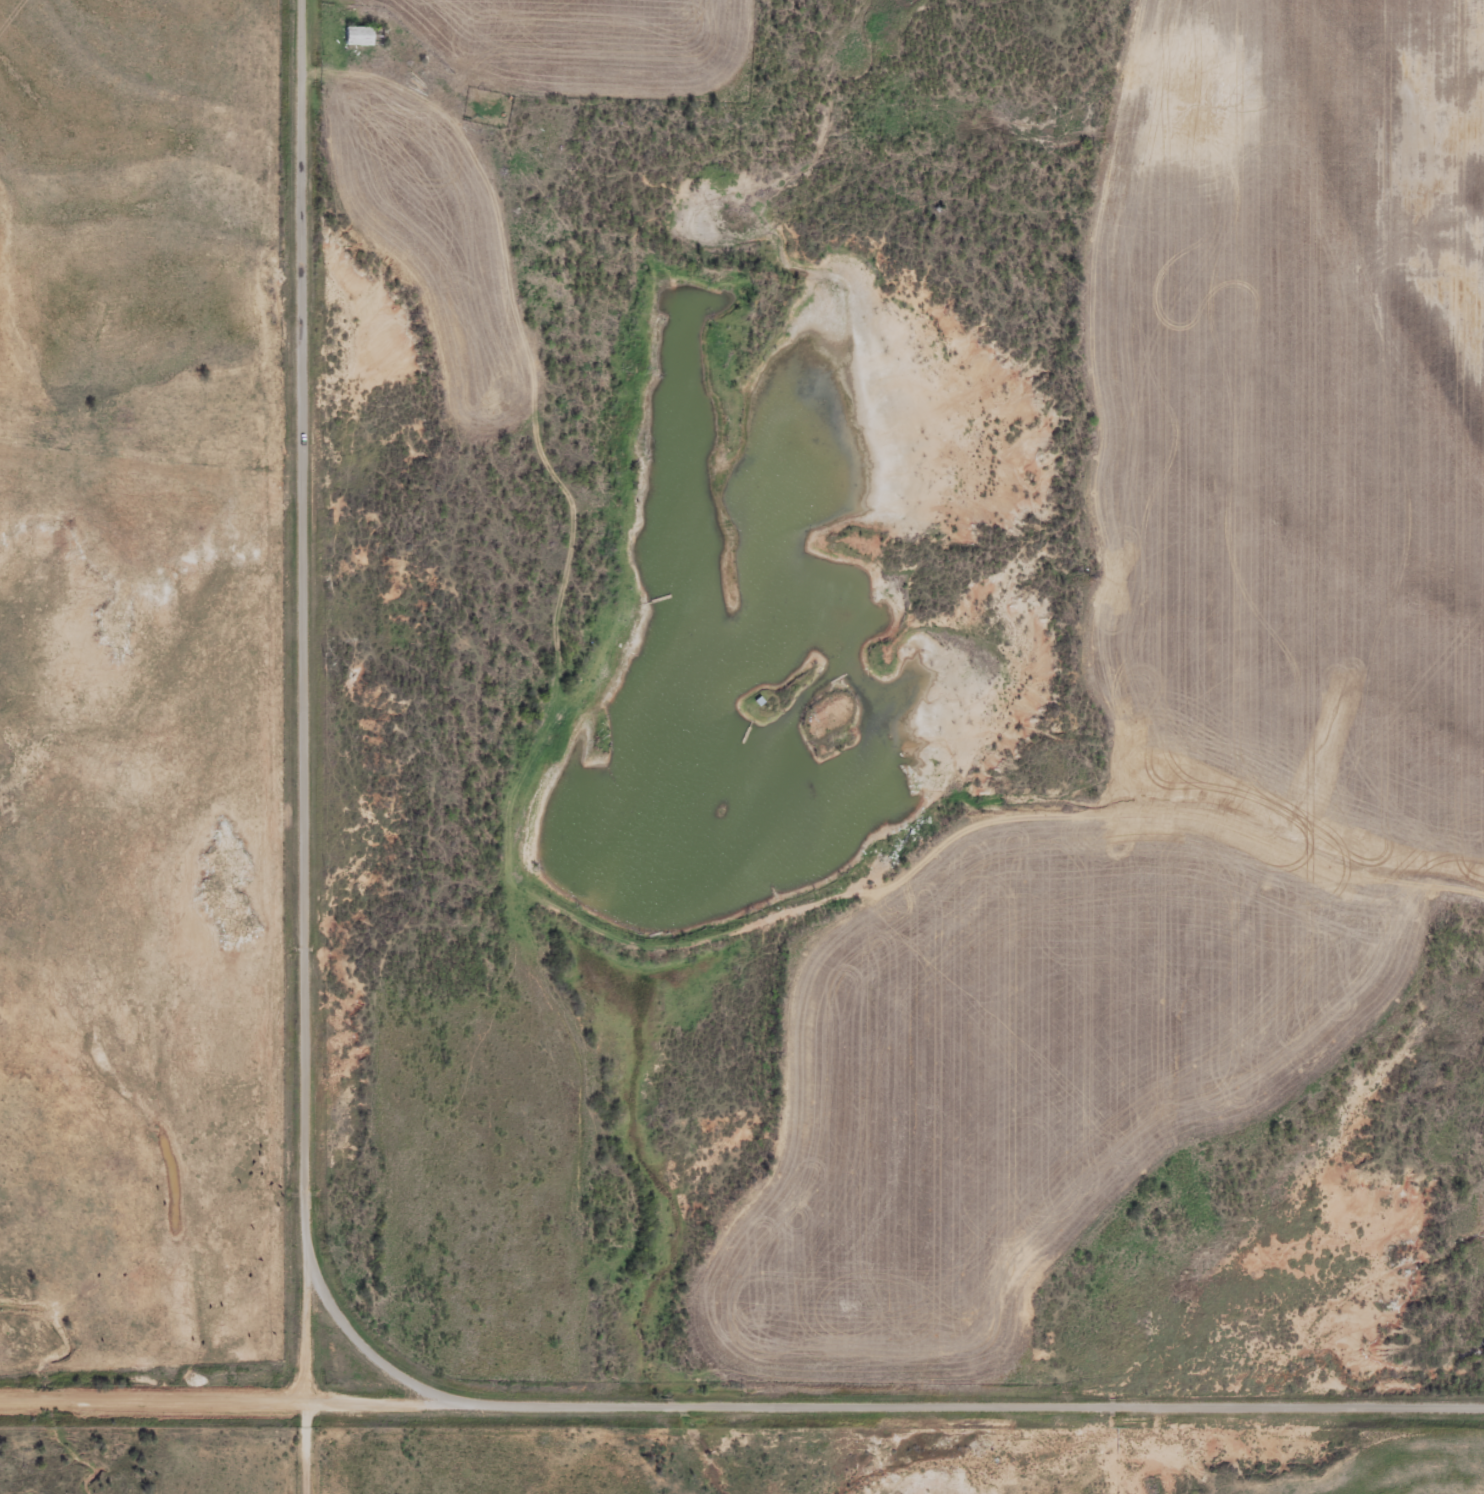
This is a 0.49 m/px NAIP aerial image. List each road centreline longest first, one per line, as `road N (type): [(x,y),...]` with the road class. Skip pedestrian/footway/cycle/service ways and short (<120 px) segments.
road 1 (residential): [(1483,1407),(0,1398)]
road 2 (residential): [(308,1402),(303,0)]
road 3 (residential): [(307,1252),(337,1313),(381,1360),(456,1403)]

